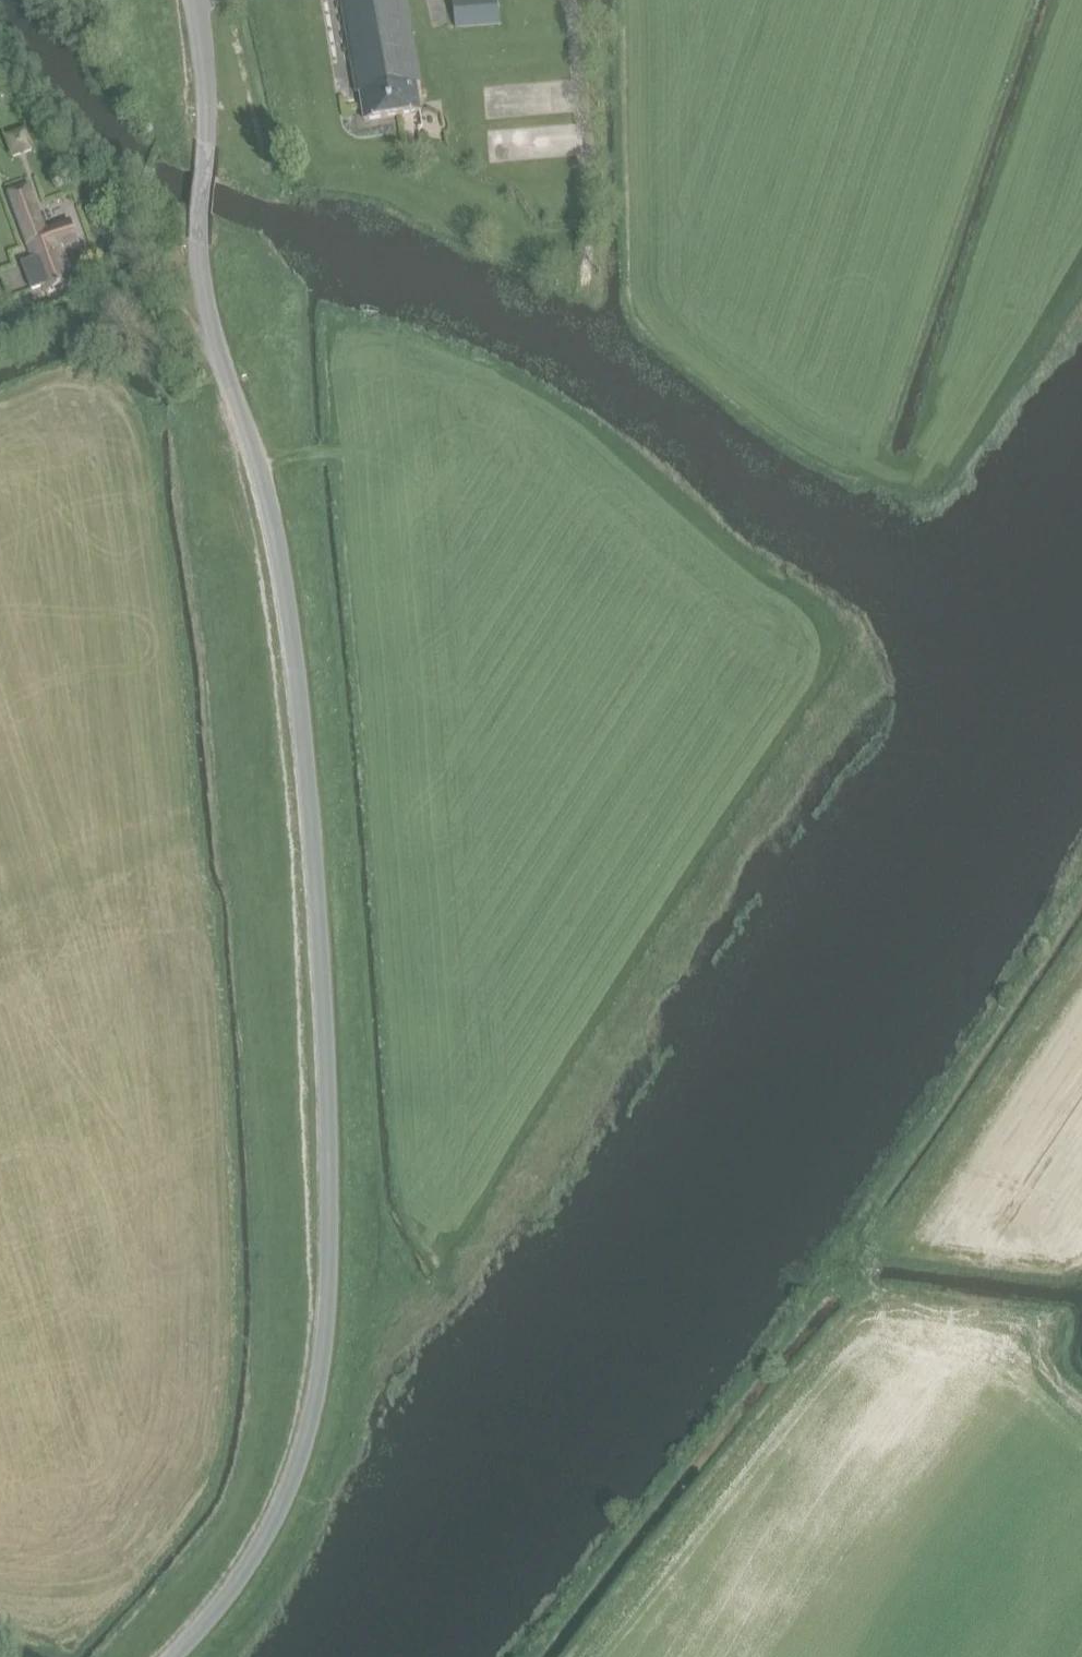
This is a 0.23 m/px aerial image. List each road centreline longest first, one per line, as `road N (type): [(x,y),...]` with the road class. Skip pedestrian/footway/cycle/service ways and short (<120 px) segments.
road 1 (unclassified): [(174,1656),(259,1553),(305,1436),(330,1319),(311,819),(275,533),(209,339),(194,0)]

